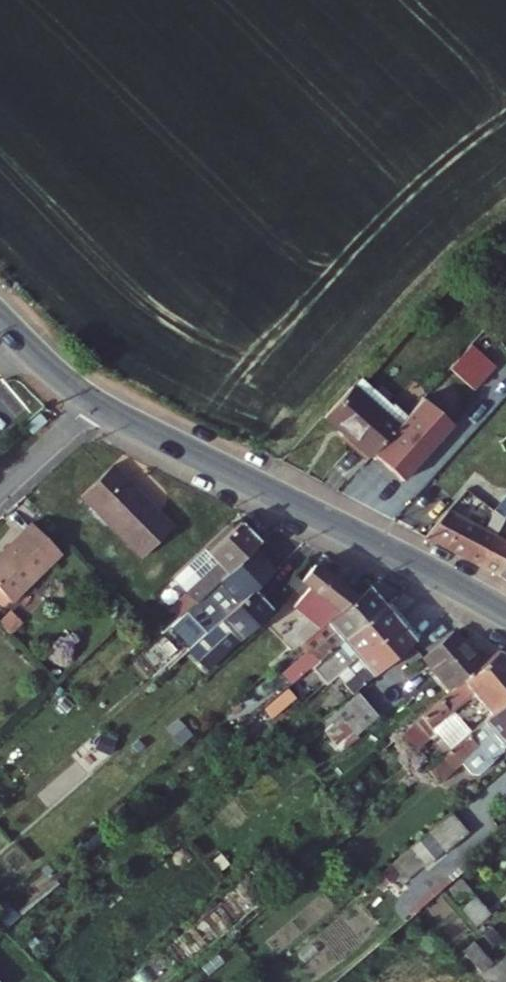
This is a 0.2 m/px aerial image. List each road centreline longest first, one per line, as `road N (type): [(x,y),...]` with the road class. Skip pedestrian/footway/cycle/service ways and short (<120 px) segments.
road 1 (residential): [(96,402),(505,612)]
road 2 (residential): [(0,492),(96,402)]
road 3 (residential): [(0,316),(96,402)]

